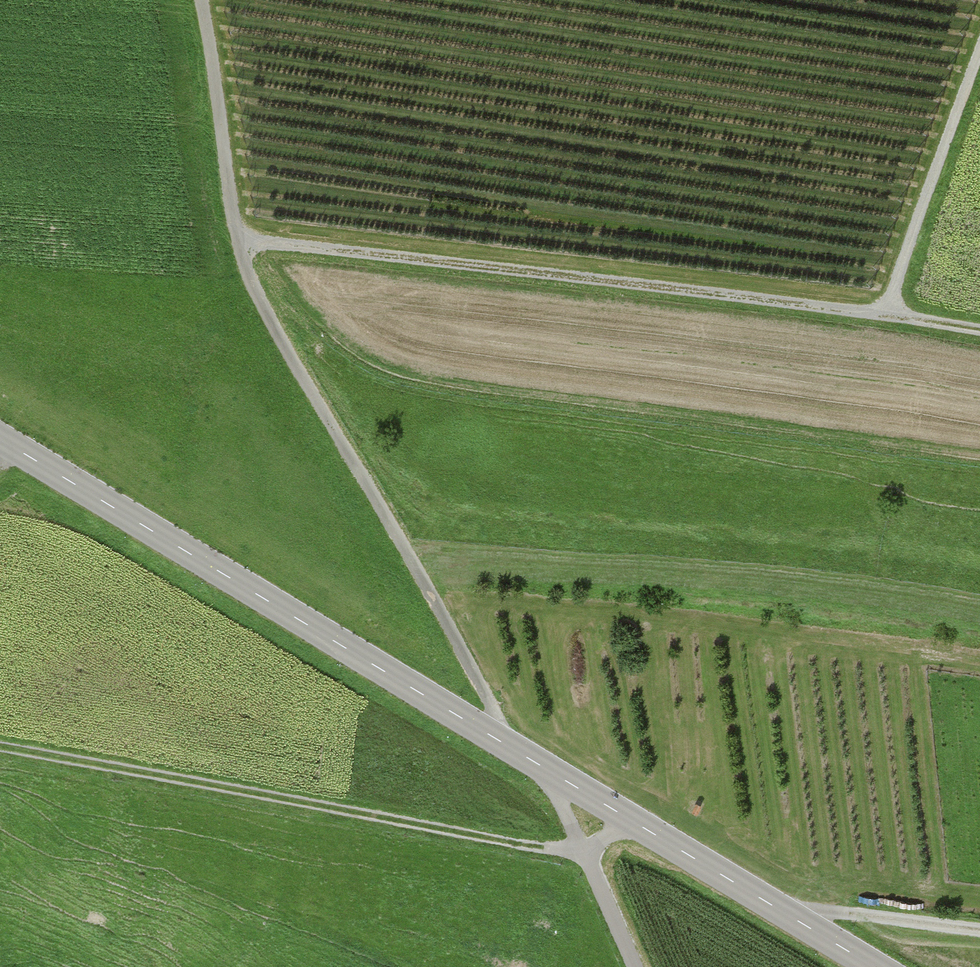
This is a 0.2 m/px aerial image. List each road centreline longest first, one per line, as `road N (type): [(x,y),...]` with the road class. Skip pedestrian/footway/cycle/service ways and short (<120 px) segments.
road 1 (tertiary): [(0,439),(873,966)]
road 2 (track): [(201,0),(238,237),(979,328)]
road 3 (track): [(0,749),(585,853),(625,817)]
road 4 (track): [(238,237),(267,316),(510,747)]
road 5 (track): [(979,50),(890,312)]
road 6 (track): [(796,921),(832,912),(979,931)]

